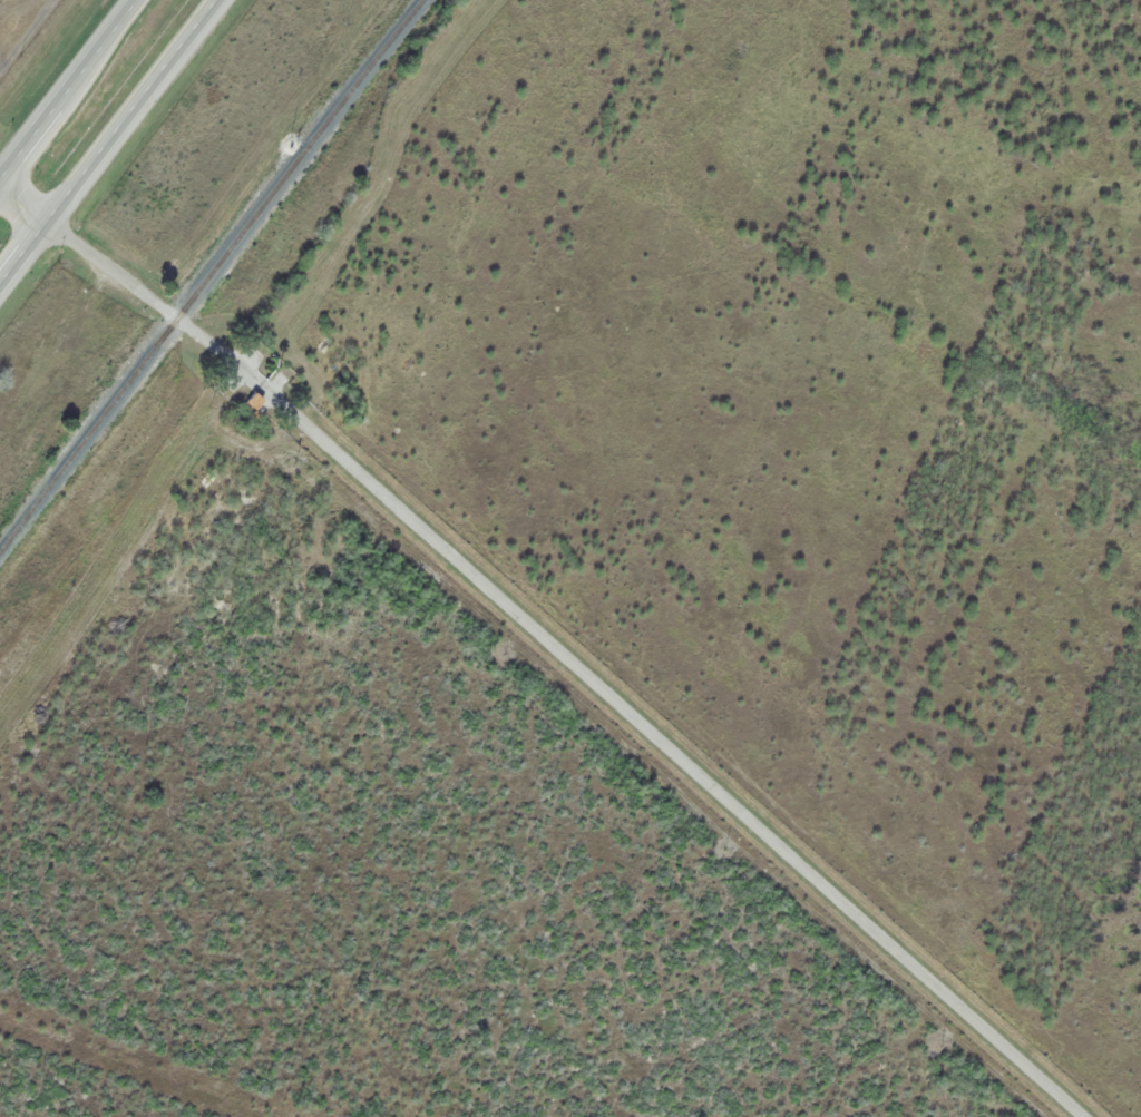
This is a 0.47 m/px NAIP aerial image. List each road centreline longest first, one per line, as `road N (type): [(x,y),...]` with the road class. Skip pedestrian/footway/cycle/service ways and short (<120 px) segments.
road 1 (trunk): [(0,290),(232,0)]
road 2 (trunk): [(147,0),(0,185)]

